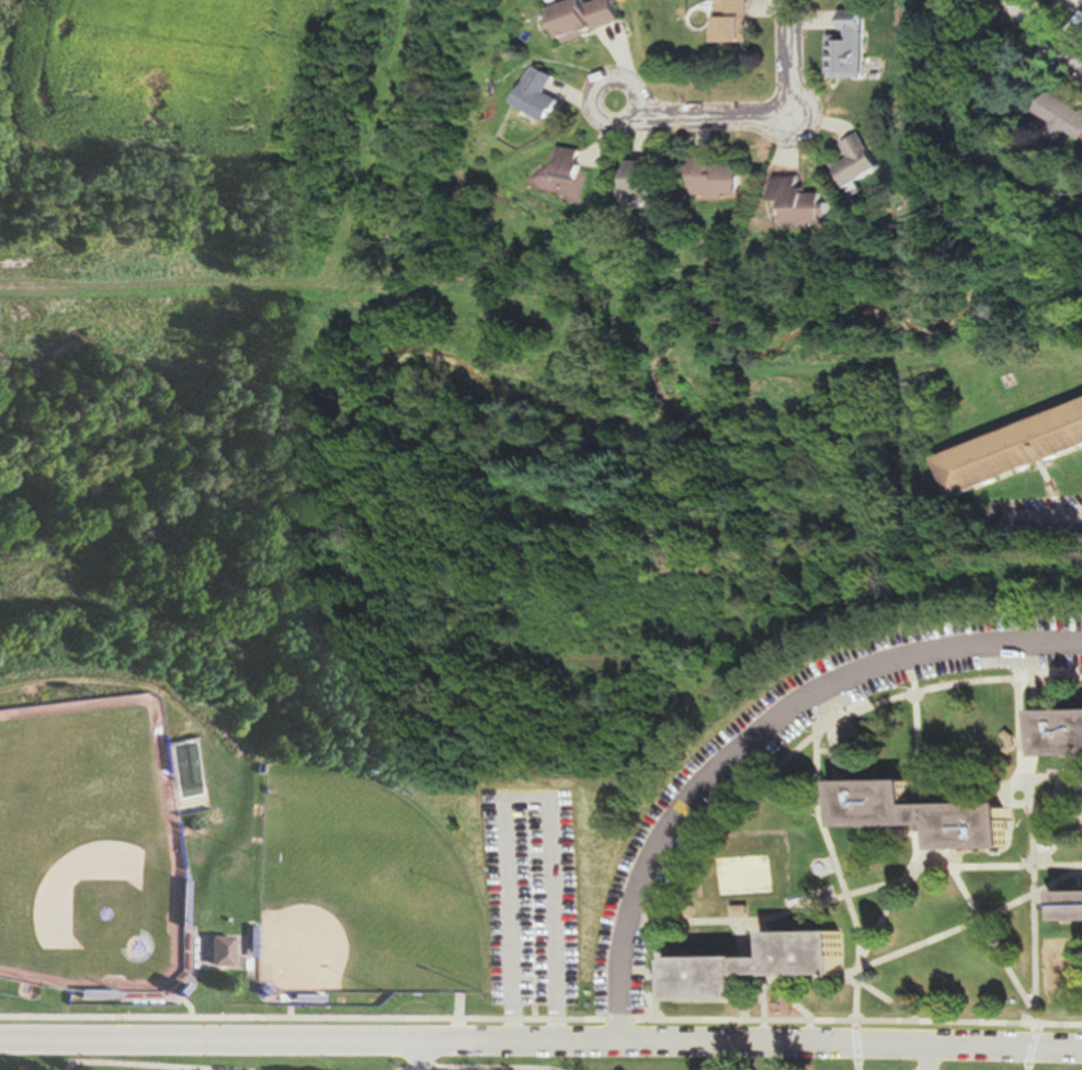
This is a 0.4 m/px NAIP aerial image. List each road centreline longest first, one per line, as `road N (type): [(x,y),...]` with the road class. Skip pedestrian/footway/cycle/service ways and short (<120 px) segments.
road 1 (residential): [(1081,1048),(0,1037)]
road 2 (residential): [(618,101),(656,116),(795,116),(792,0)]

